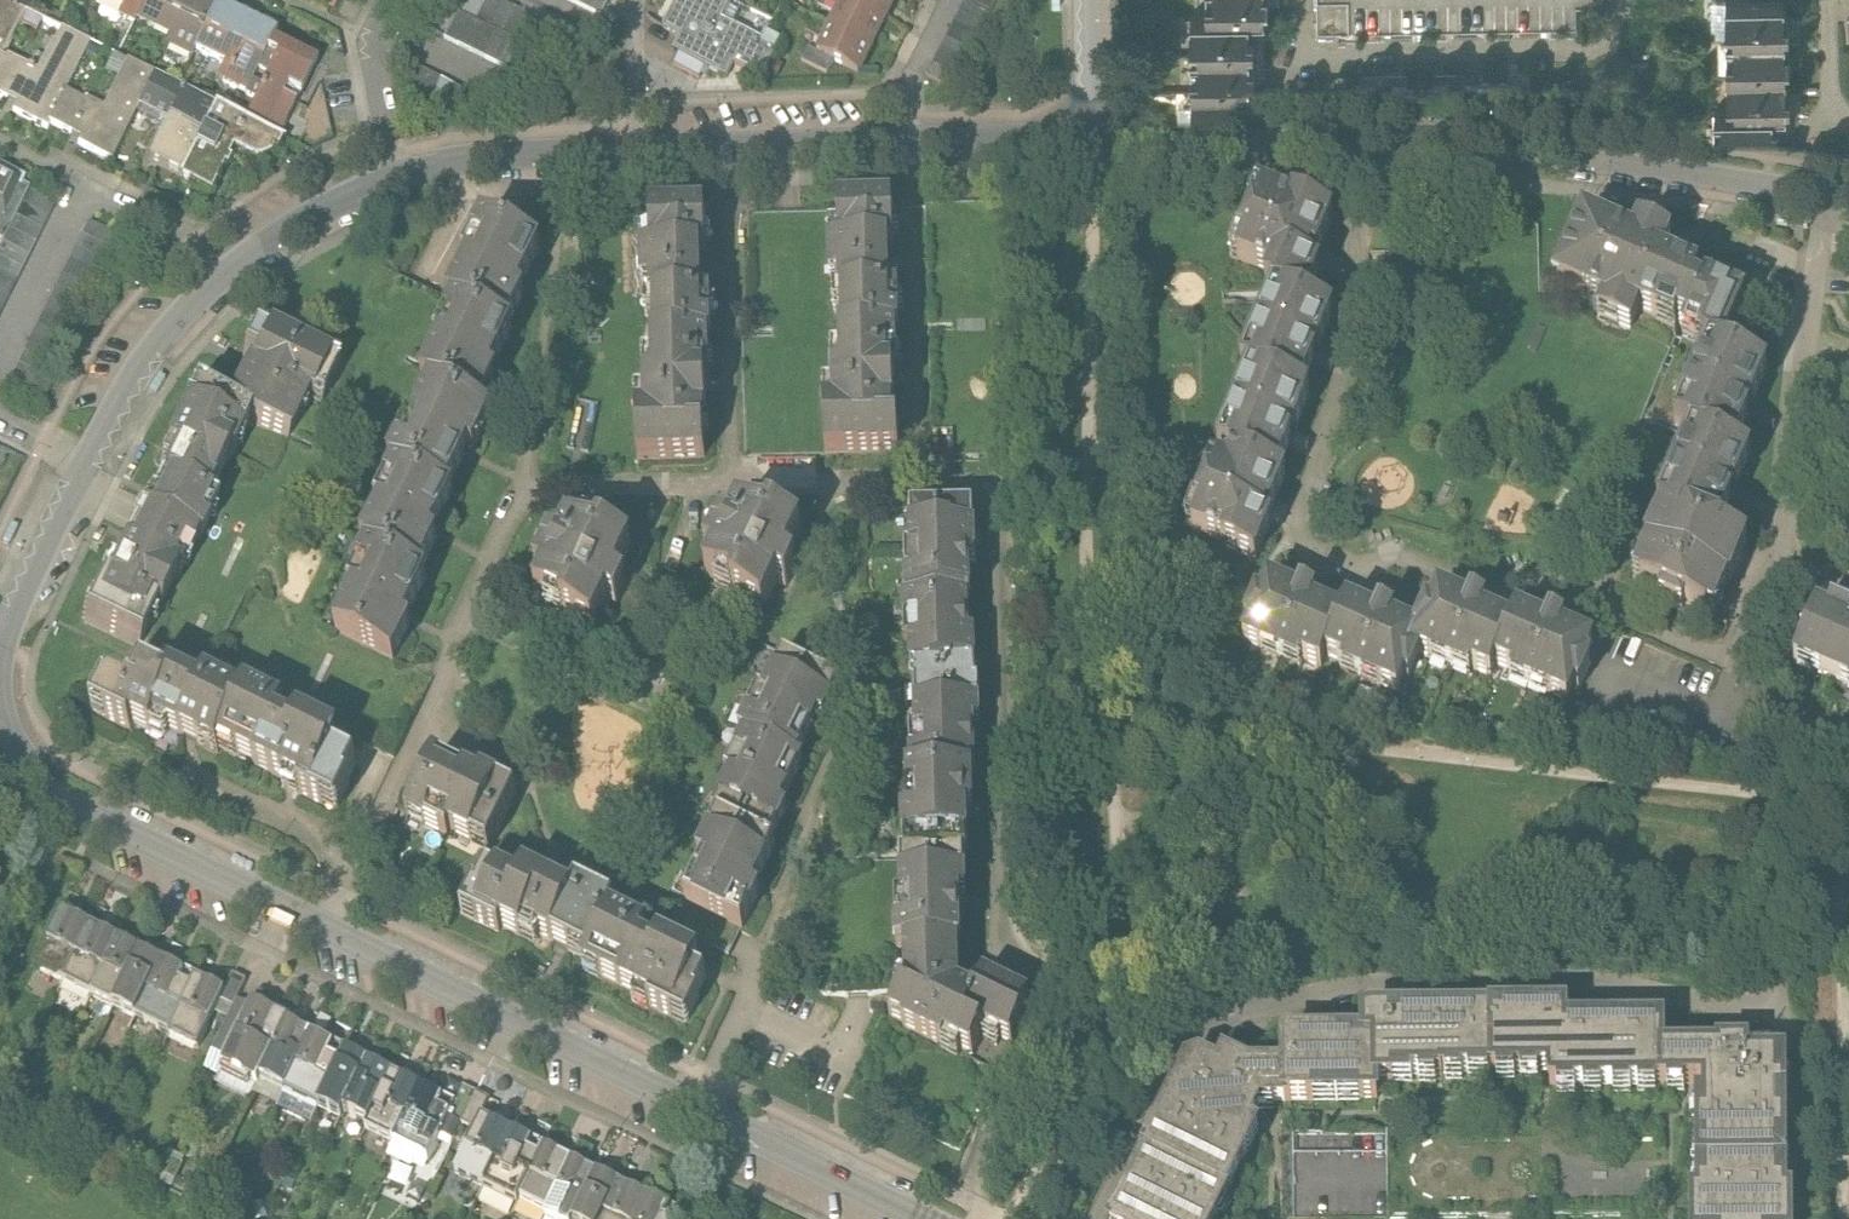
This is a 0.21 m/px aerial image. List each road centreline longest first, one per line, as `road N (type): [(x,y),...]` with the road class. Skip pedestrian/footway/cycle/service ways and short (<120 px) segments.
road 1 (unclassified): [(0,672),(80,509),(155,385),(213,308),(370,219),(1095,190)]
road 2 (tertiary): [(0,791),(83,852),(834,1218)]
road 3 (residential): [(1095,190),(1423,213),(1848,267)]
road 4 (unclassified): [(424,0),(602,88)]
road 5 (unclassified): [(1092,0),(1095,190)]
road 6 (unclassified): [(362,79),(503,149)]

